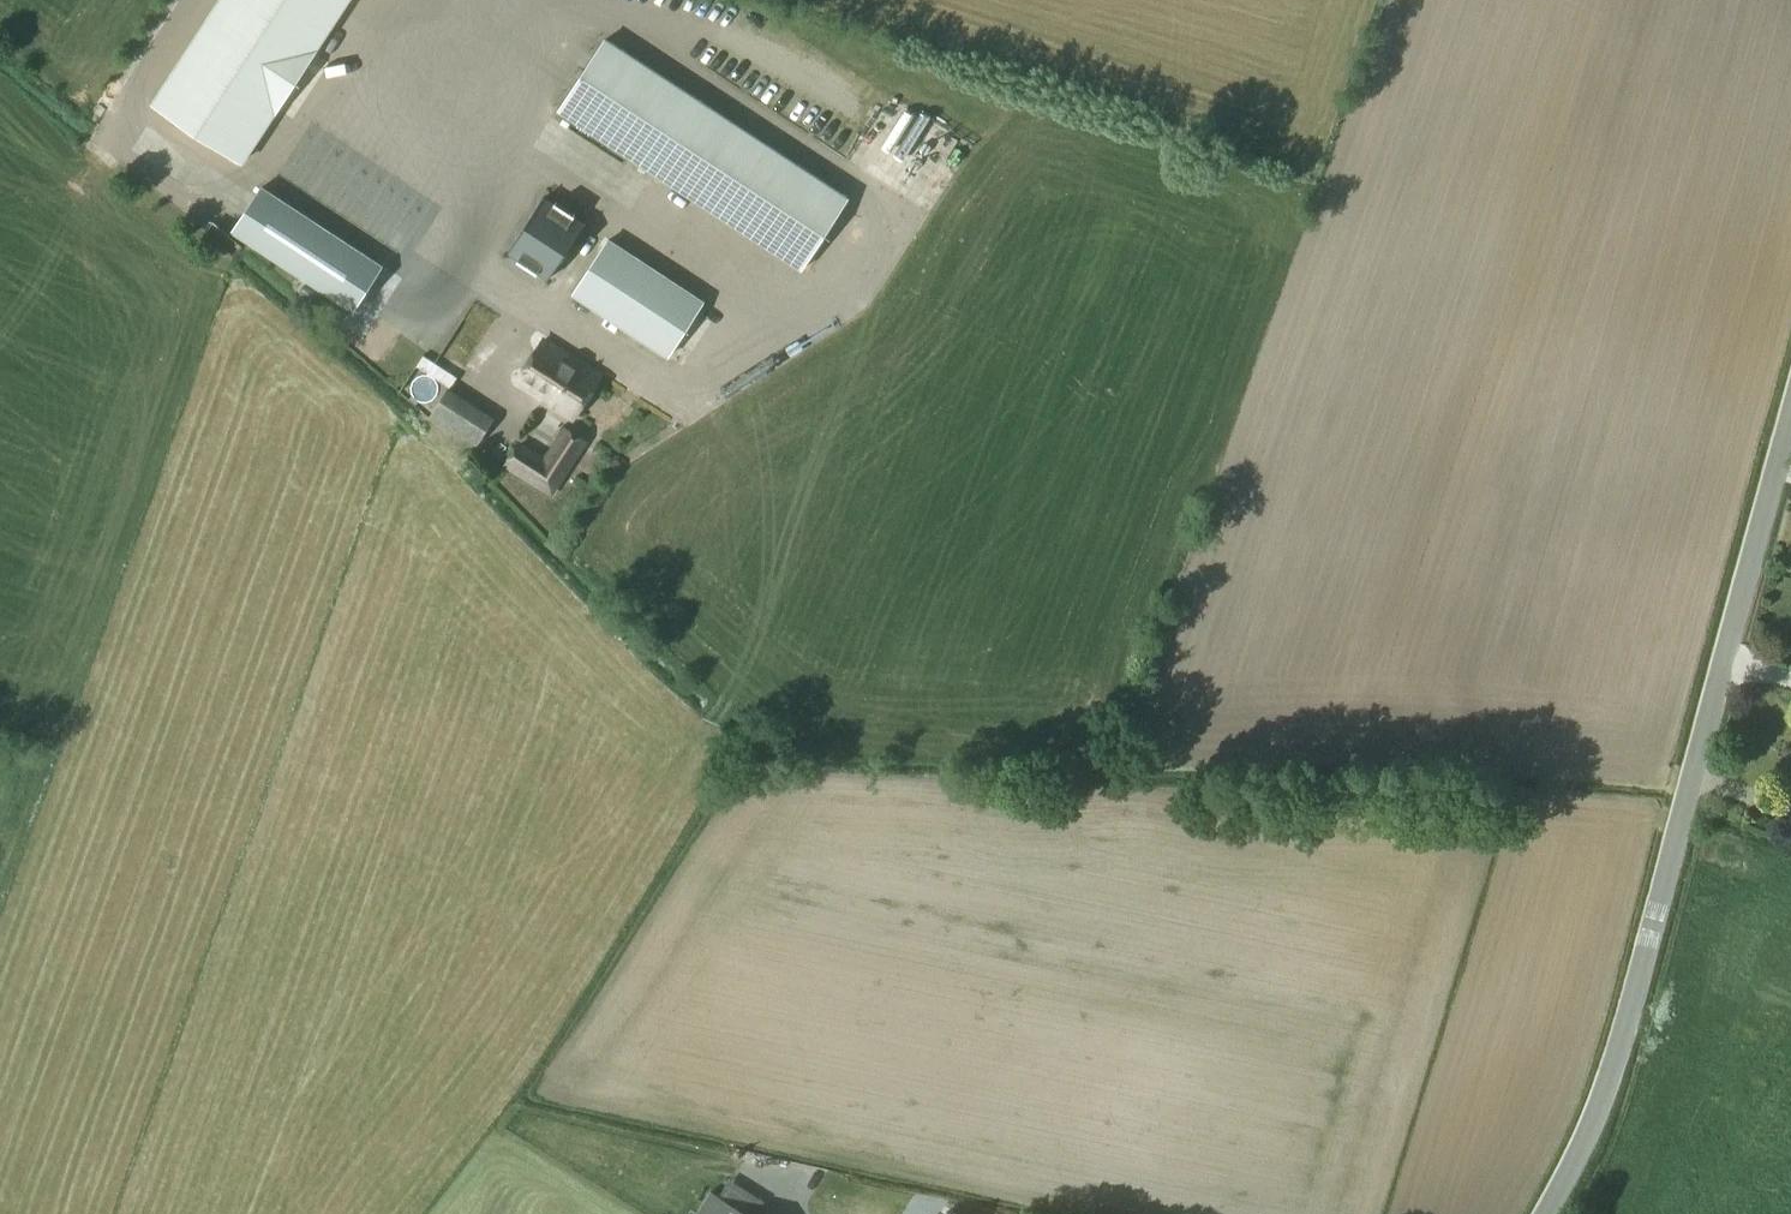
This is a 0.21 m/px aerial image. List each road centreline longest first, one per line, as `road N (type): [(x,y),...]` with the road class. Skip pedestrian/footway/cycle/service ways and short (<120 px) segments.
road 1 (unclassified): [(1546,1213),(1600,1111),(1633,1018),(1790,427)]

